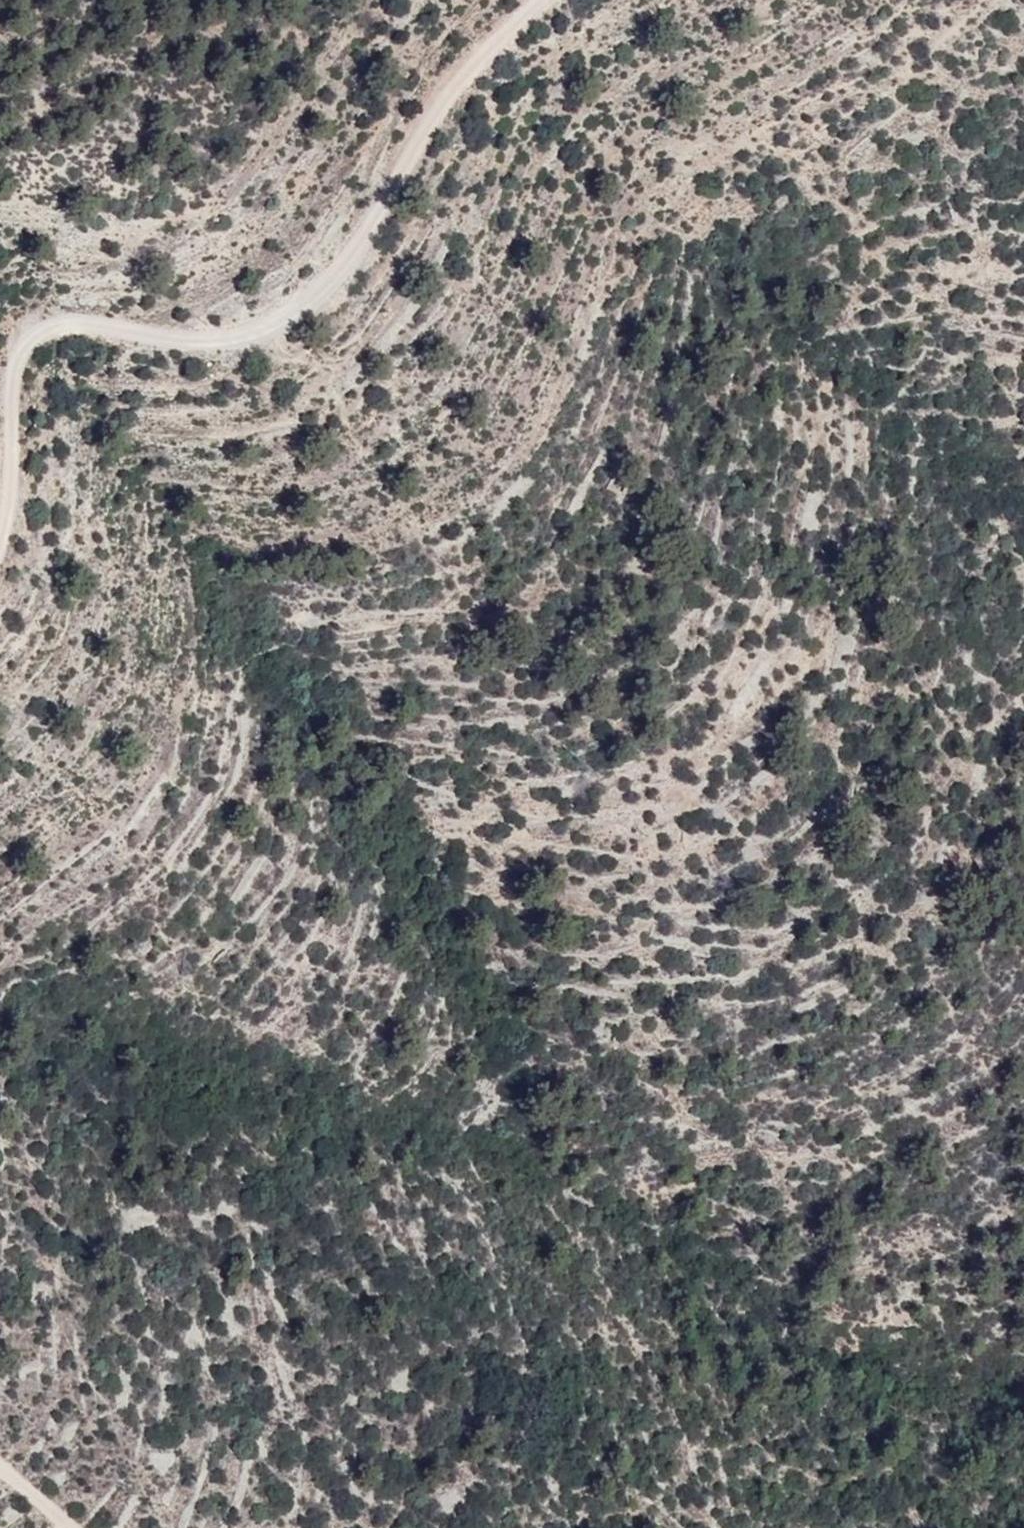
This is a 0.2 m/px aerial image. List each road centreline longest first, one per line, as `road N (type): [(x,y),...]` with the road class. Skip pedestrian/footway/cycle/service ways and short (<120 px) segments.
road 1 (unclassified): [(0,542),(12,497),(13,378),(34,337),(86,323),(216,340),(266,327),(302,303),(362,242),(452,91),(542,0)]

